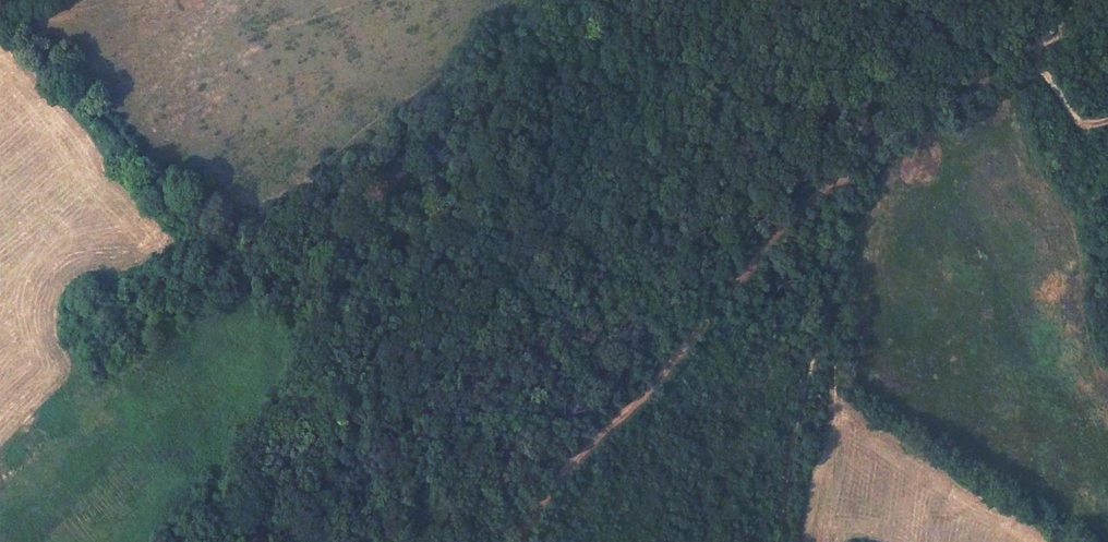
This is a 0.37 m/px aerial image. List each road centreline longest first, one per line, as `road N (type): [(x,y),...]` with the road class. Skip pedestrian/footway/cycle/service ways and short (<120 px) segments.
road 1 (track): [(833,179),(774,236),(660,381)]
road 2 (track): [(1028,52),(917,119)]
road 3 (track): [(1107,121),(1081,131),(1028,52)]

